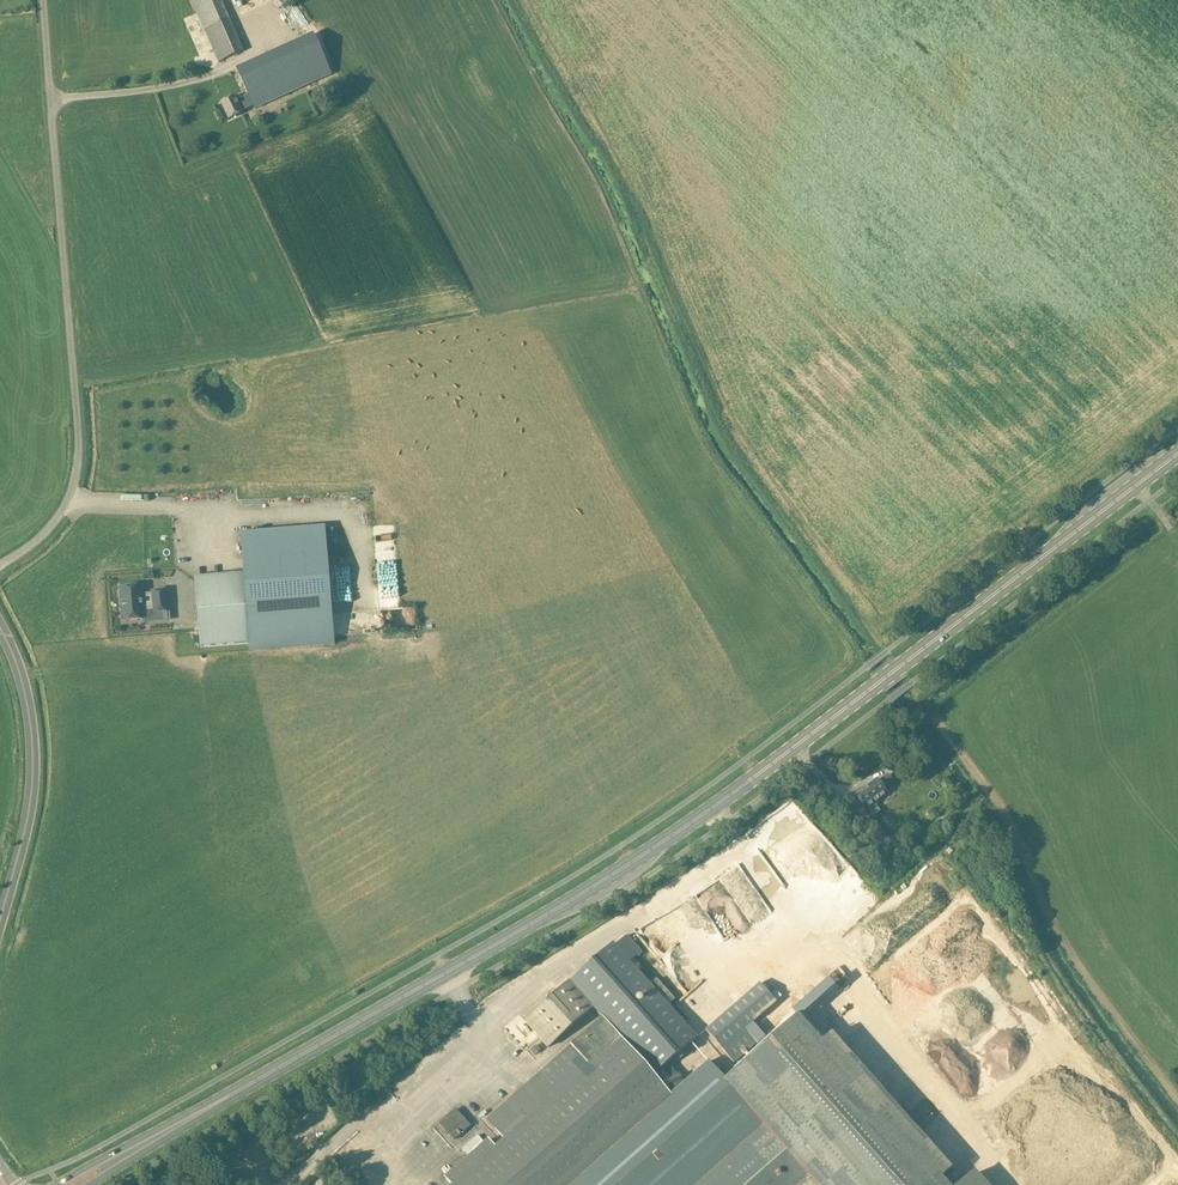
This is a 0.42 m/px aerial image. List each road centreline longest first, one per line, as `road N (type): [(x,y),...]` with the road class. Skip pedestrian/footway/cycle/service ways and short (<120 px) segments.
road 1 (primary): [(222,1101),(694,821),(1177,453)]
road 2 (unclassified): [(0,567),(47,535),(68,505),(77,465),(43,0)]
road 3 (tertiary): [(0,922),(30,780),(29,714),(0,627)]
road 4 (primary): [(222,1101),(57,1184)]
road 5 (primary): [(91,1184),(222,1101)]

